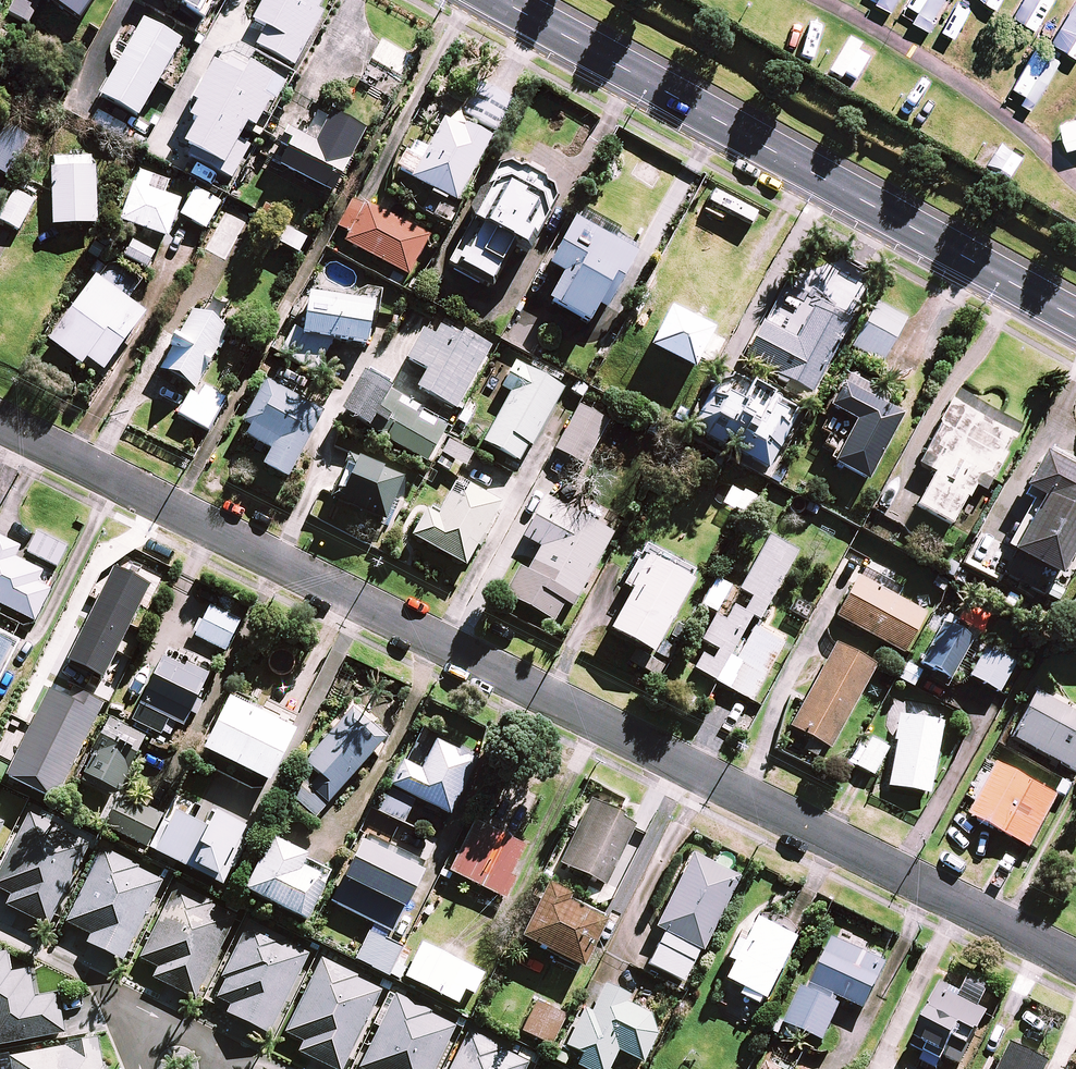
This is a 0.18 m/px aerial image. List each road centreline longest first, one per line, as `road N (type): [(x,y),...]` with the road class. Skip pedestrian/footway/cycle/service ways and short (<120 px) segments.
road 1 (residential): [(1075,960),(0,422)]
road 2 (secondary): [(500,0),(1075,319)]
road 3 (residential): [(0,929),(154,1010)]

